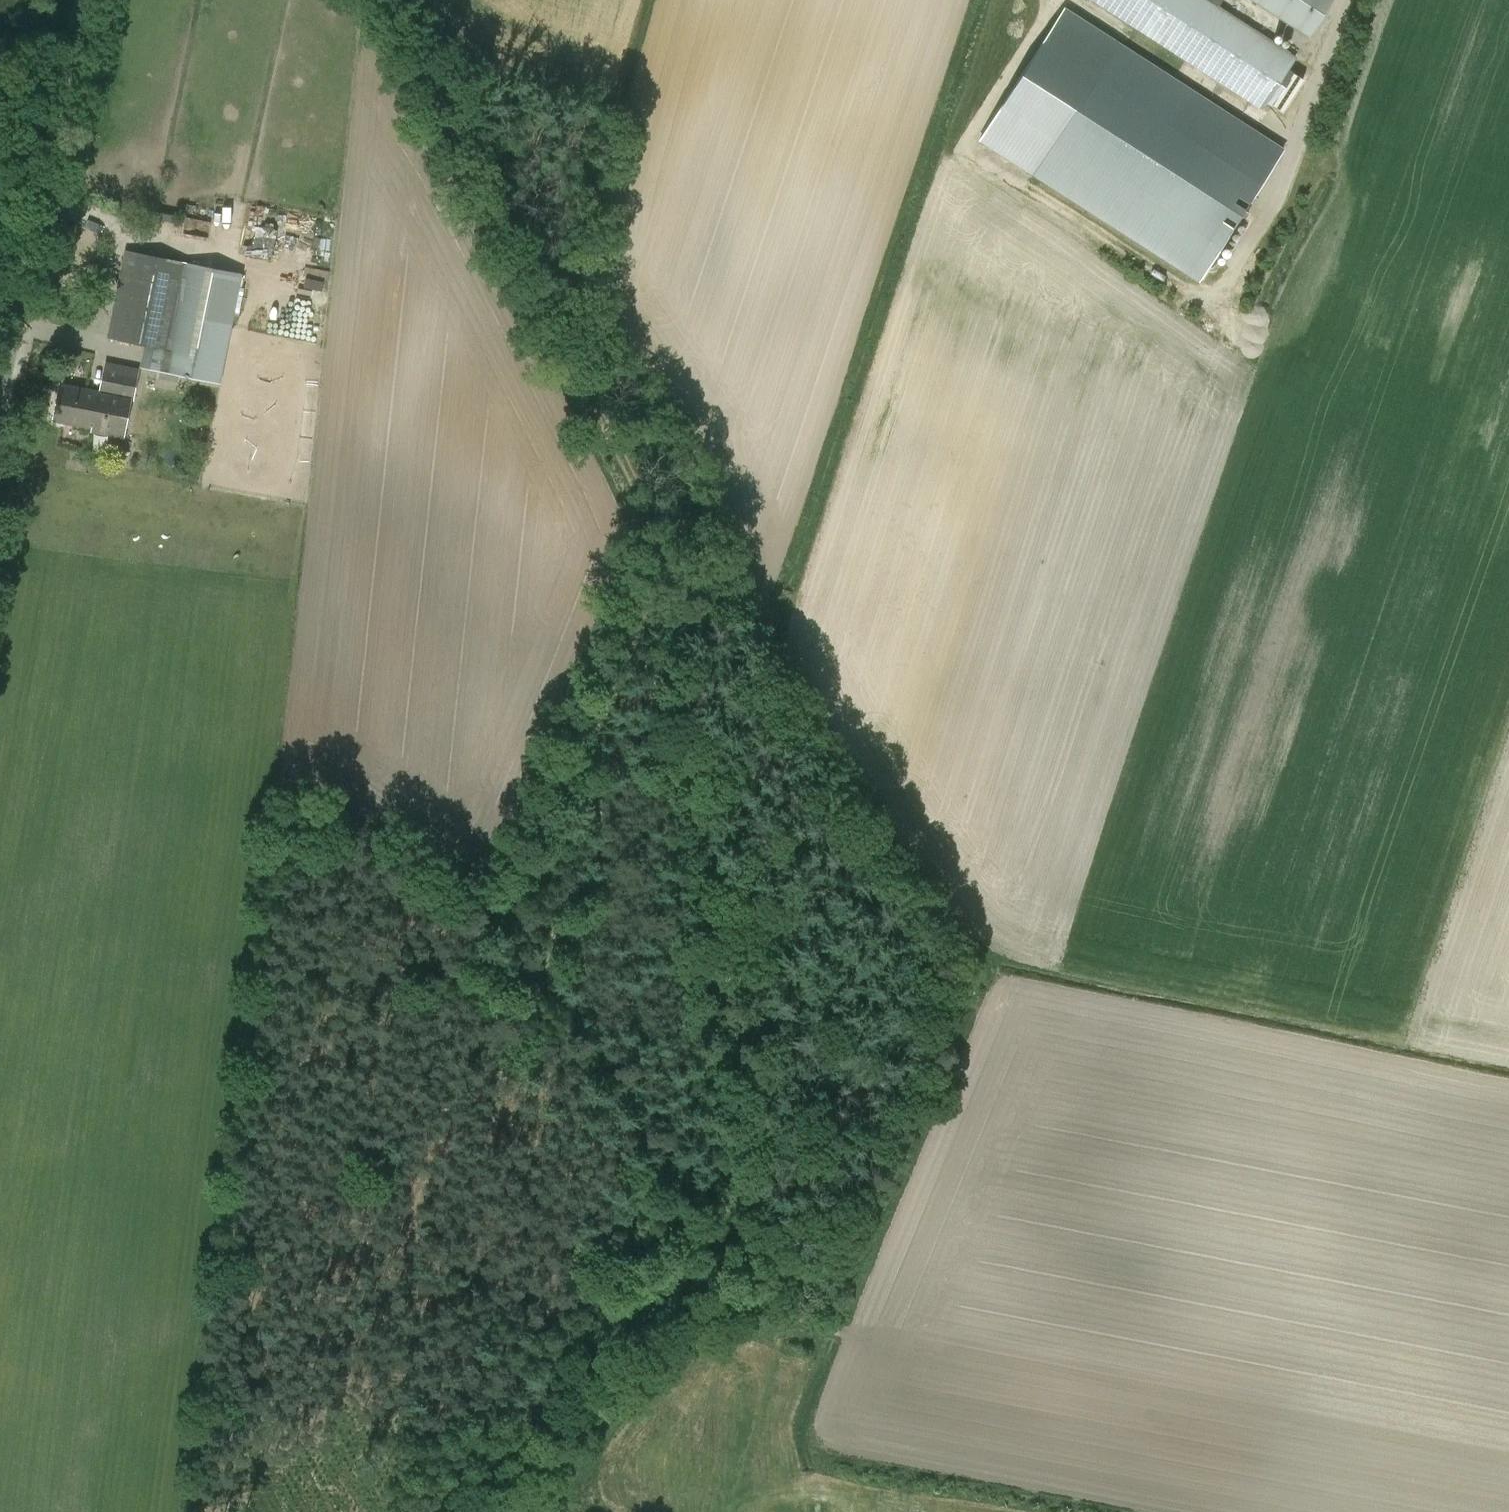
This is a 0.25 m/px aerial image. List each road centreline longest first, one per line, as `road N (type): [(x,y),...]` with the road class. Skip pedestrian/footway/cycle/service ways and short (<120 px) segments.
road 1 (track): [(389,0),(637,474),(657,536),(736,1135),(780,1340),(729,1511)]
road 2 (tertiary): [(0,417),(81,0)]

